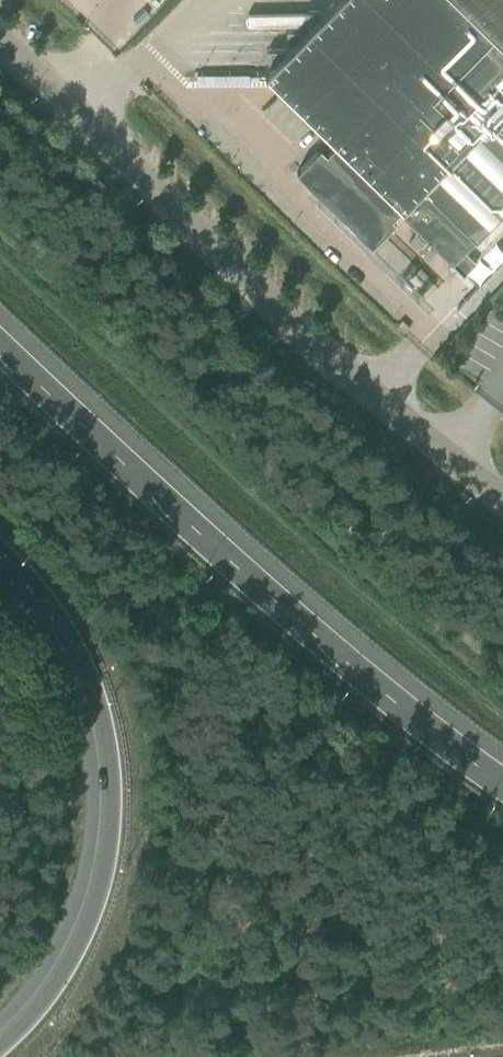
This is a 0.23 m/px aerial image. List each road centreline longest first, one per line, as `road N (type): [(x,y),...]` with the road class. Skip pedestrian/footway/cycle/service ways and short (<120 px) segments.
road 1 (unclassified): [(502,504),(365,393),(0,43)]
road 2 (motorway): [(502,784),(209,543),(0,345)]
road 3 (motorway): [(0,550),(69,637),(97,706),(109,780),(107,848),(88,913),(60,967),(0,1043)]

